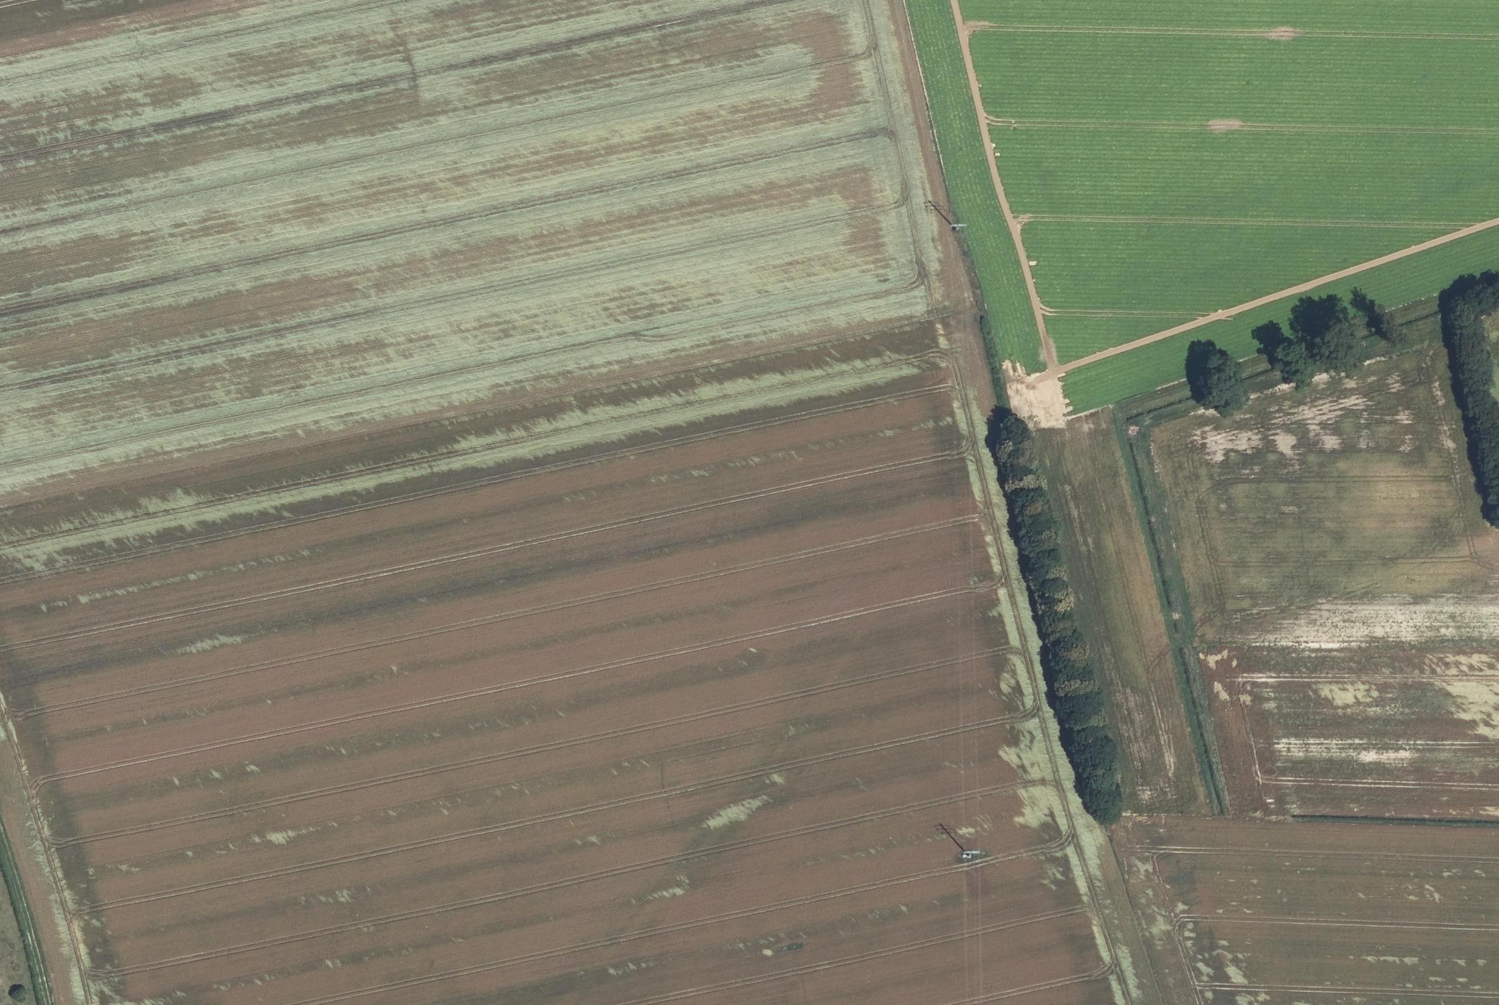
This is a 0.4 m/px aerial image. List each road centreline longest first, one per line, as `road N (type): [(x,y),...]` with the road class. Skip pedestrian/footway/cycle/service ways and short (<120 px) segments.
road 1 (track): [(0,836),(45,1004)]

